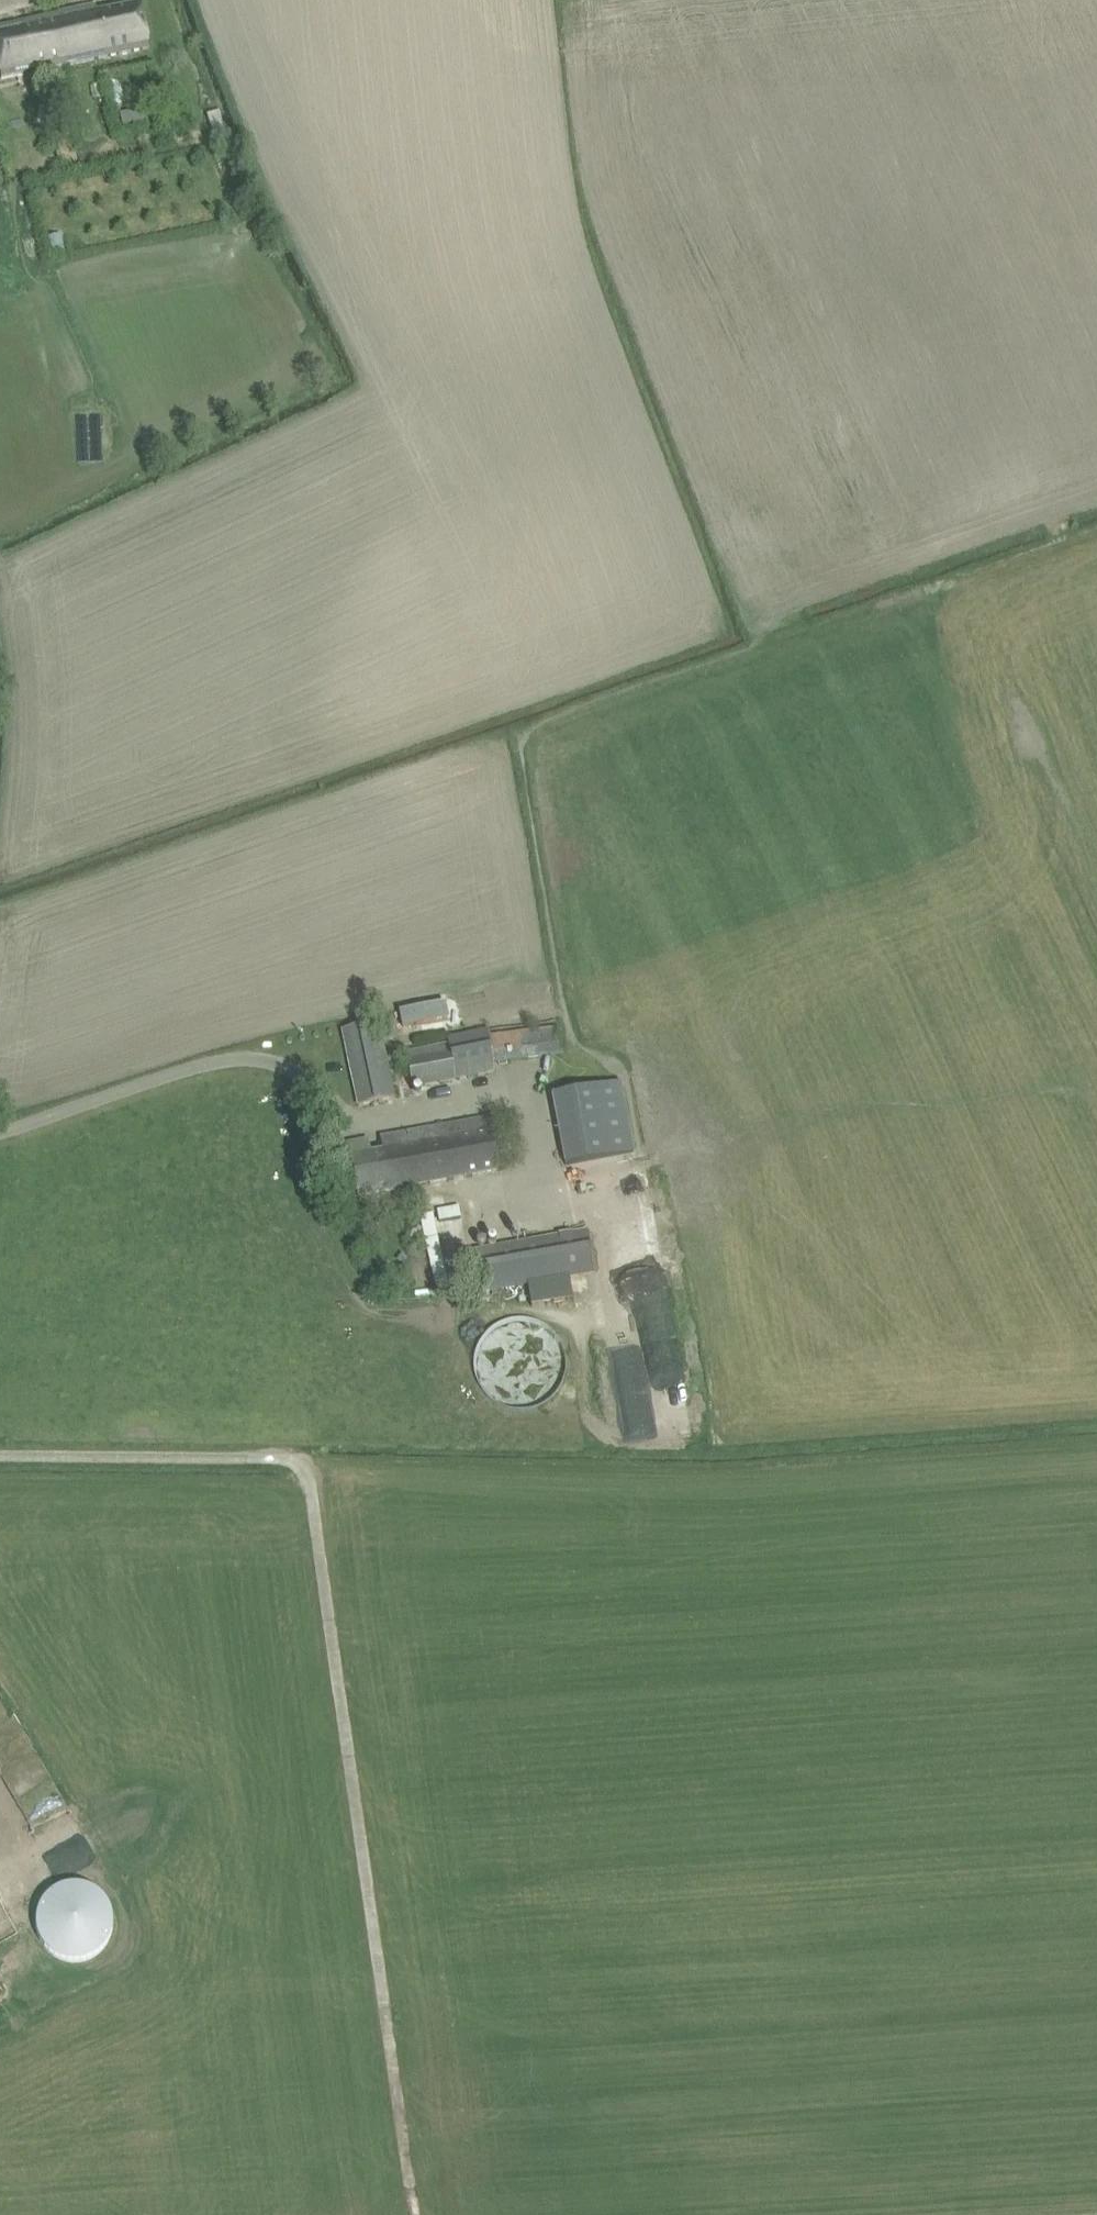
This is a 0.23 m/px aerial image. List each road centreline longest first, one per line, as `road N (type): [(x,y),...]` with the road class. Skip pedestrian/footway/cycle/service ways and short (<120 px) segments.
road 1 (track): [(415,2214),(307,1468),(247,1460),(0,1457)]

